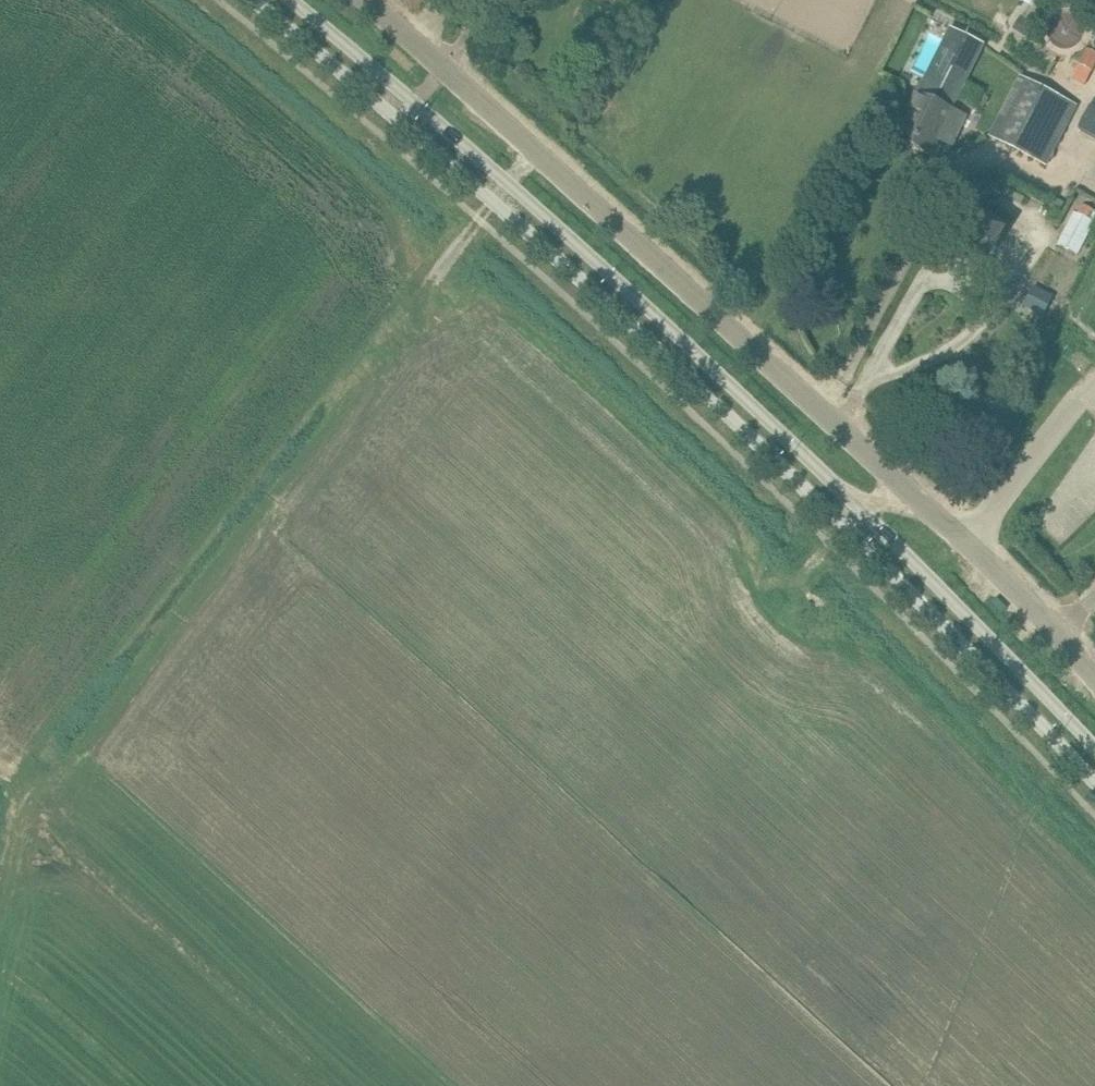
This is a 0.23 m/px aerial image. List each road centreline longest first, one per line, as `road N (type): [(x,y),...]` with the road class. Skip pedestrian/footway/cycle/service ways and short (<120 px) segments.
road 1 (secondary): [(249,0),(491,201),(755,443),(1094,782)]
road 2 (secondary): [(1094,745),(775,424),(413,98),(288,0)]
road 3 (unclassified): [(1094,678),(849,437),(366,0)]

